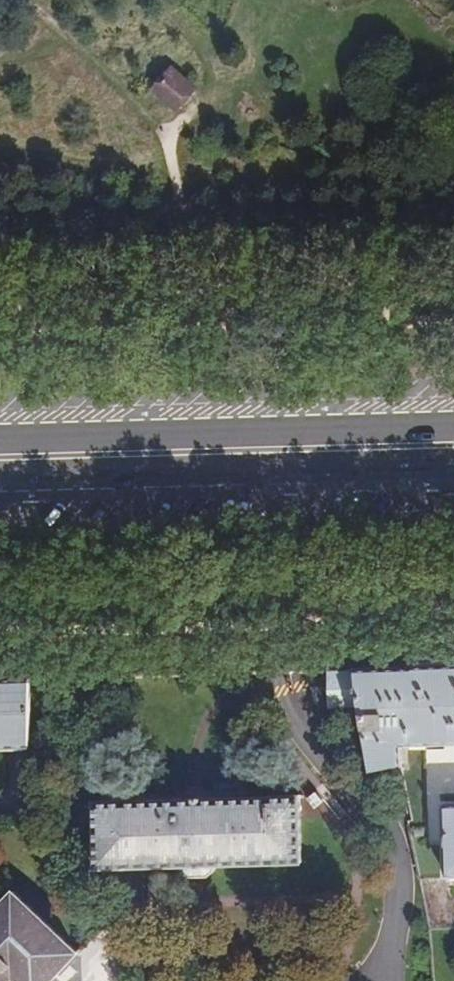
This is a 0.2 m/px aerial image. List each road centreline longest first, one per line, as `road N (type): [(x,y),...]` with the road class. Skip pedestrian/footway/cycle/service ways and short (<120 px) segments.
road 1 (primary): [(453,419),(0,433)]
road 2 (residential): [(453,654),(0,668)]
road 3 (primary): [(0,498),(453,484)]

